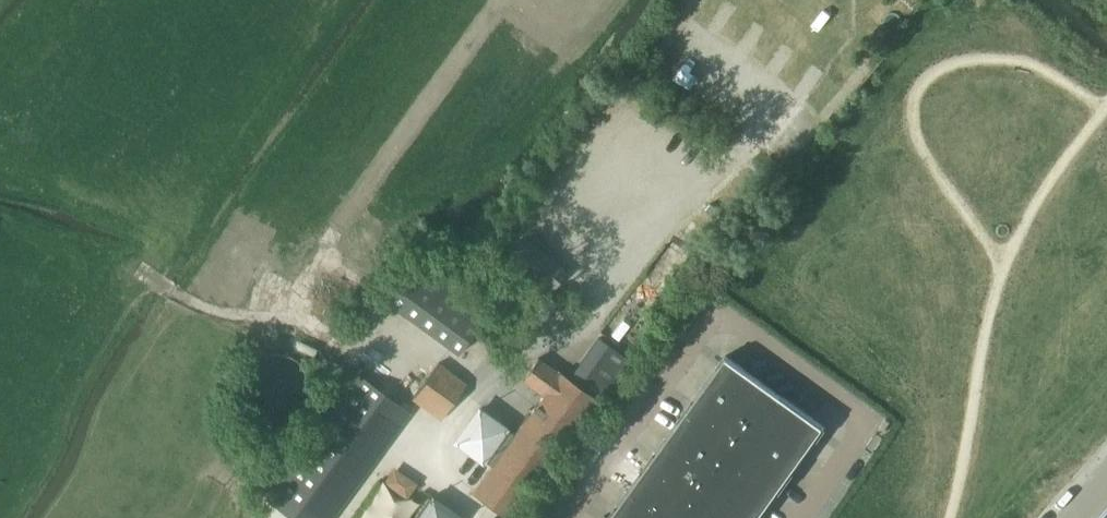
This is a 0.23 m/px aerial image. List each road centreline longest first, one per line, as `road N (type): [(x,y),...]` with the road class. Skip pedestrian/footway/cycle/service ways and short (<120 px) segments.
road 1 (track): [(483,381),(381,314),(346,342),(277,315),(500,0)]
road 2 (track): [(945,517),(1002,262),(1106,105)]
road 3 (track): [(1002,262),(935,169),(913,128),(914,102),(960,61),(1017,58),(1082,87),(1105,107)]

